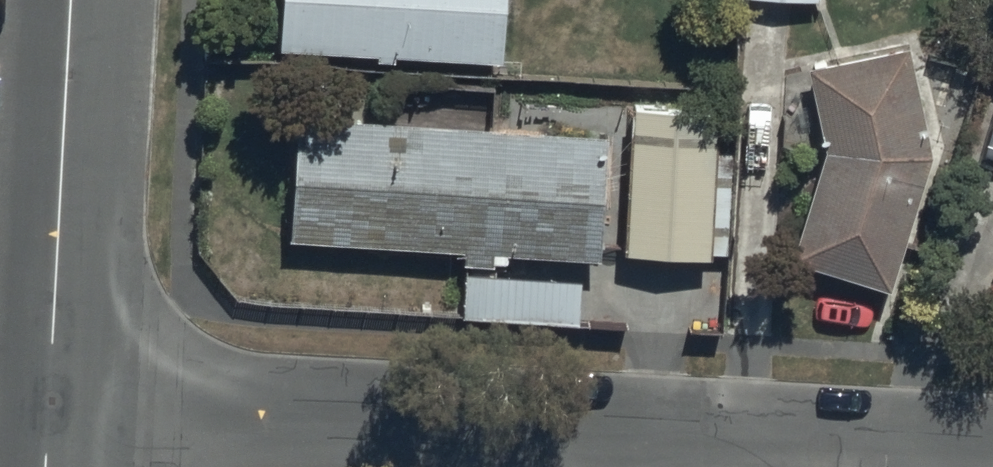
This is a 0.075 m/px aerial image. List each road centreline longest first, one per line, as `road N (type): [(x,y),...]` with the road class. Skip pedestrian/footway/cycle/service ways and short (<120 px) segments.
road 1 (residential): [(50,405),(992,458)]
road 2 (tertiary): [(73,0),(50,405)]

